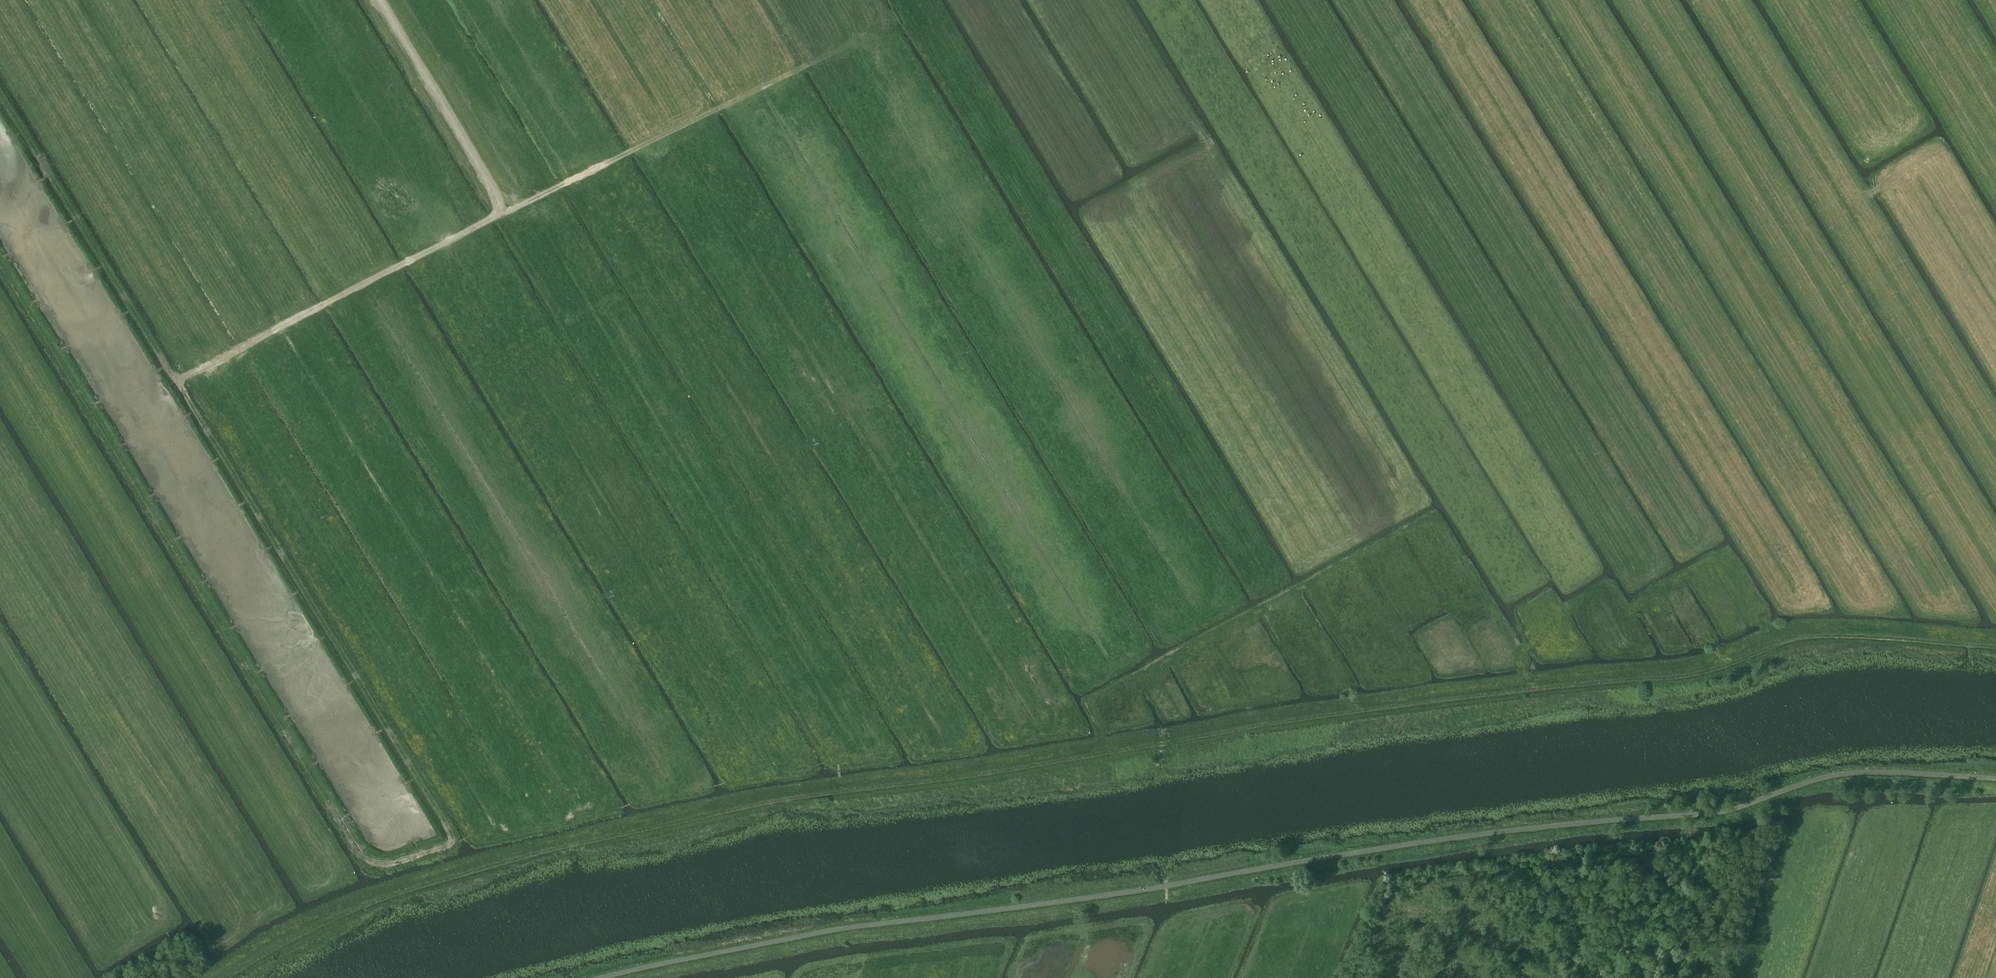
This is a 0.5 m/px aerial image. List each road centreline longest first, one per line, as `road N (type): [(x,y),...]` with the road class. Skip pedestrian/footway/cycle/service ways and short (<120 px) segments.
road 1 (track): [(1995,640),(1809,629),(1727,658),(914,784),(802,793),(565,845),(338,914),(233,977)]
road 2 (track): [(1518,653),(1563,610),(1604,592),(1624,610),(1635,607),(1724,559),(1772,642)]
road 3 (track): [(1579,977),(1606,821)]

